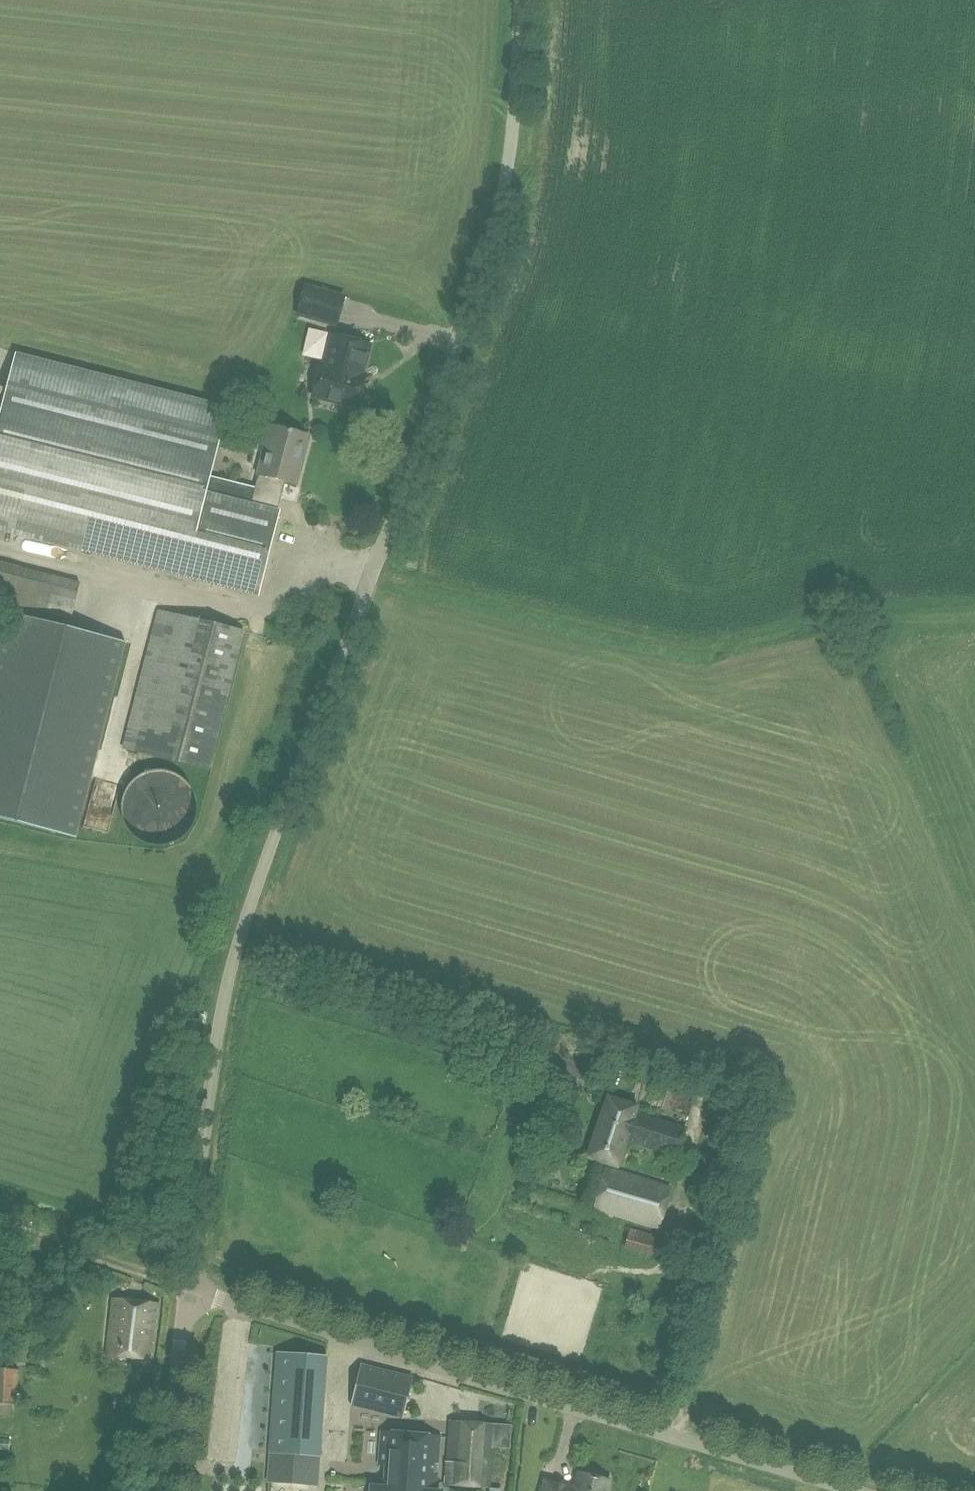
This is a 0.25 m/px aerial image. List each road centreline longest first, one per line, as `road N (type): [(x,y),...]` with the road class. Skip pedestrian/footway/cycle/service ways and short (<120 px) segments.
road 1 (unclassified): [(187,1276),(206,1089),(256,882),(485,256),(507,175),(521,0)]
road 2 (unclassified): [(845,1490),(187,1276)]
road 3 (unclassified): [(168,1490),(187,1276)]
road 4 (unclassified): [(187,1276),(0,1207)]

